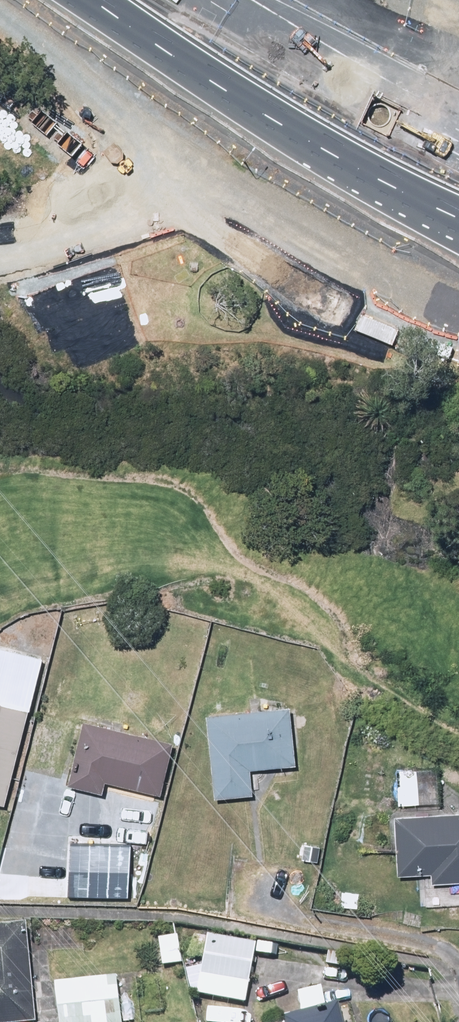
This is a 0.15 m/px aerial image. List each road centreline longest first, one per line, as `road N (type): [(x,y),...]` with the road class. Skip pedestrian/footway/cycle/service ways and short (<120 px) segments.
road 1 (primary): [(458,223),(263,113),(93,0)]
road 2 (primary): [(458,104),(117,0)]

